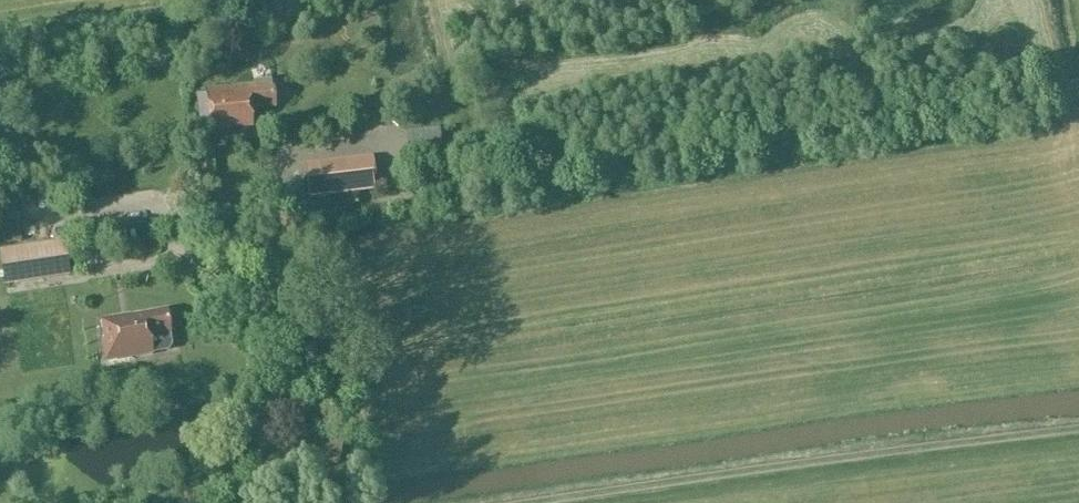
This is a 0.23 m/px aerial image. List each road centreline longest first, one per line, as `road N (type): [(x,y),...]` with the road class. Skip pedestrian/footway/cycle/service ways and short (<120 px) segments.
road 1 (track): [(421,199),(903,127),(1078,89)]
road 2 (track): [(491,502),(1078,427)]

